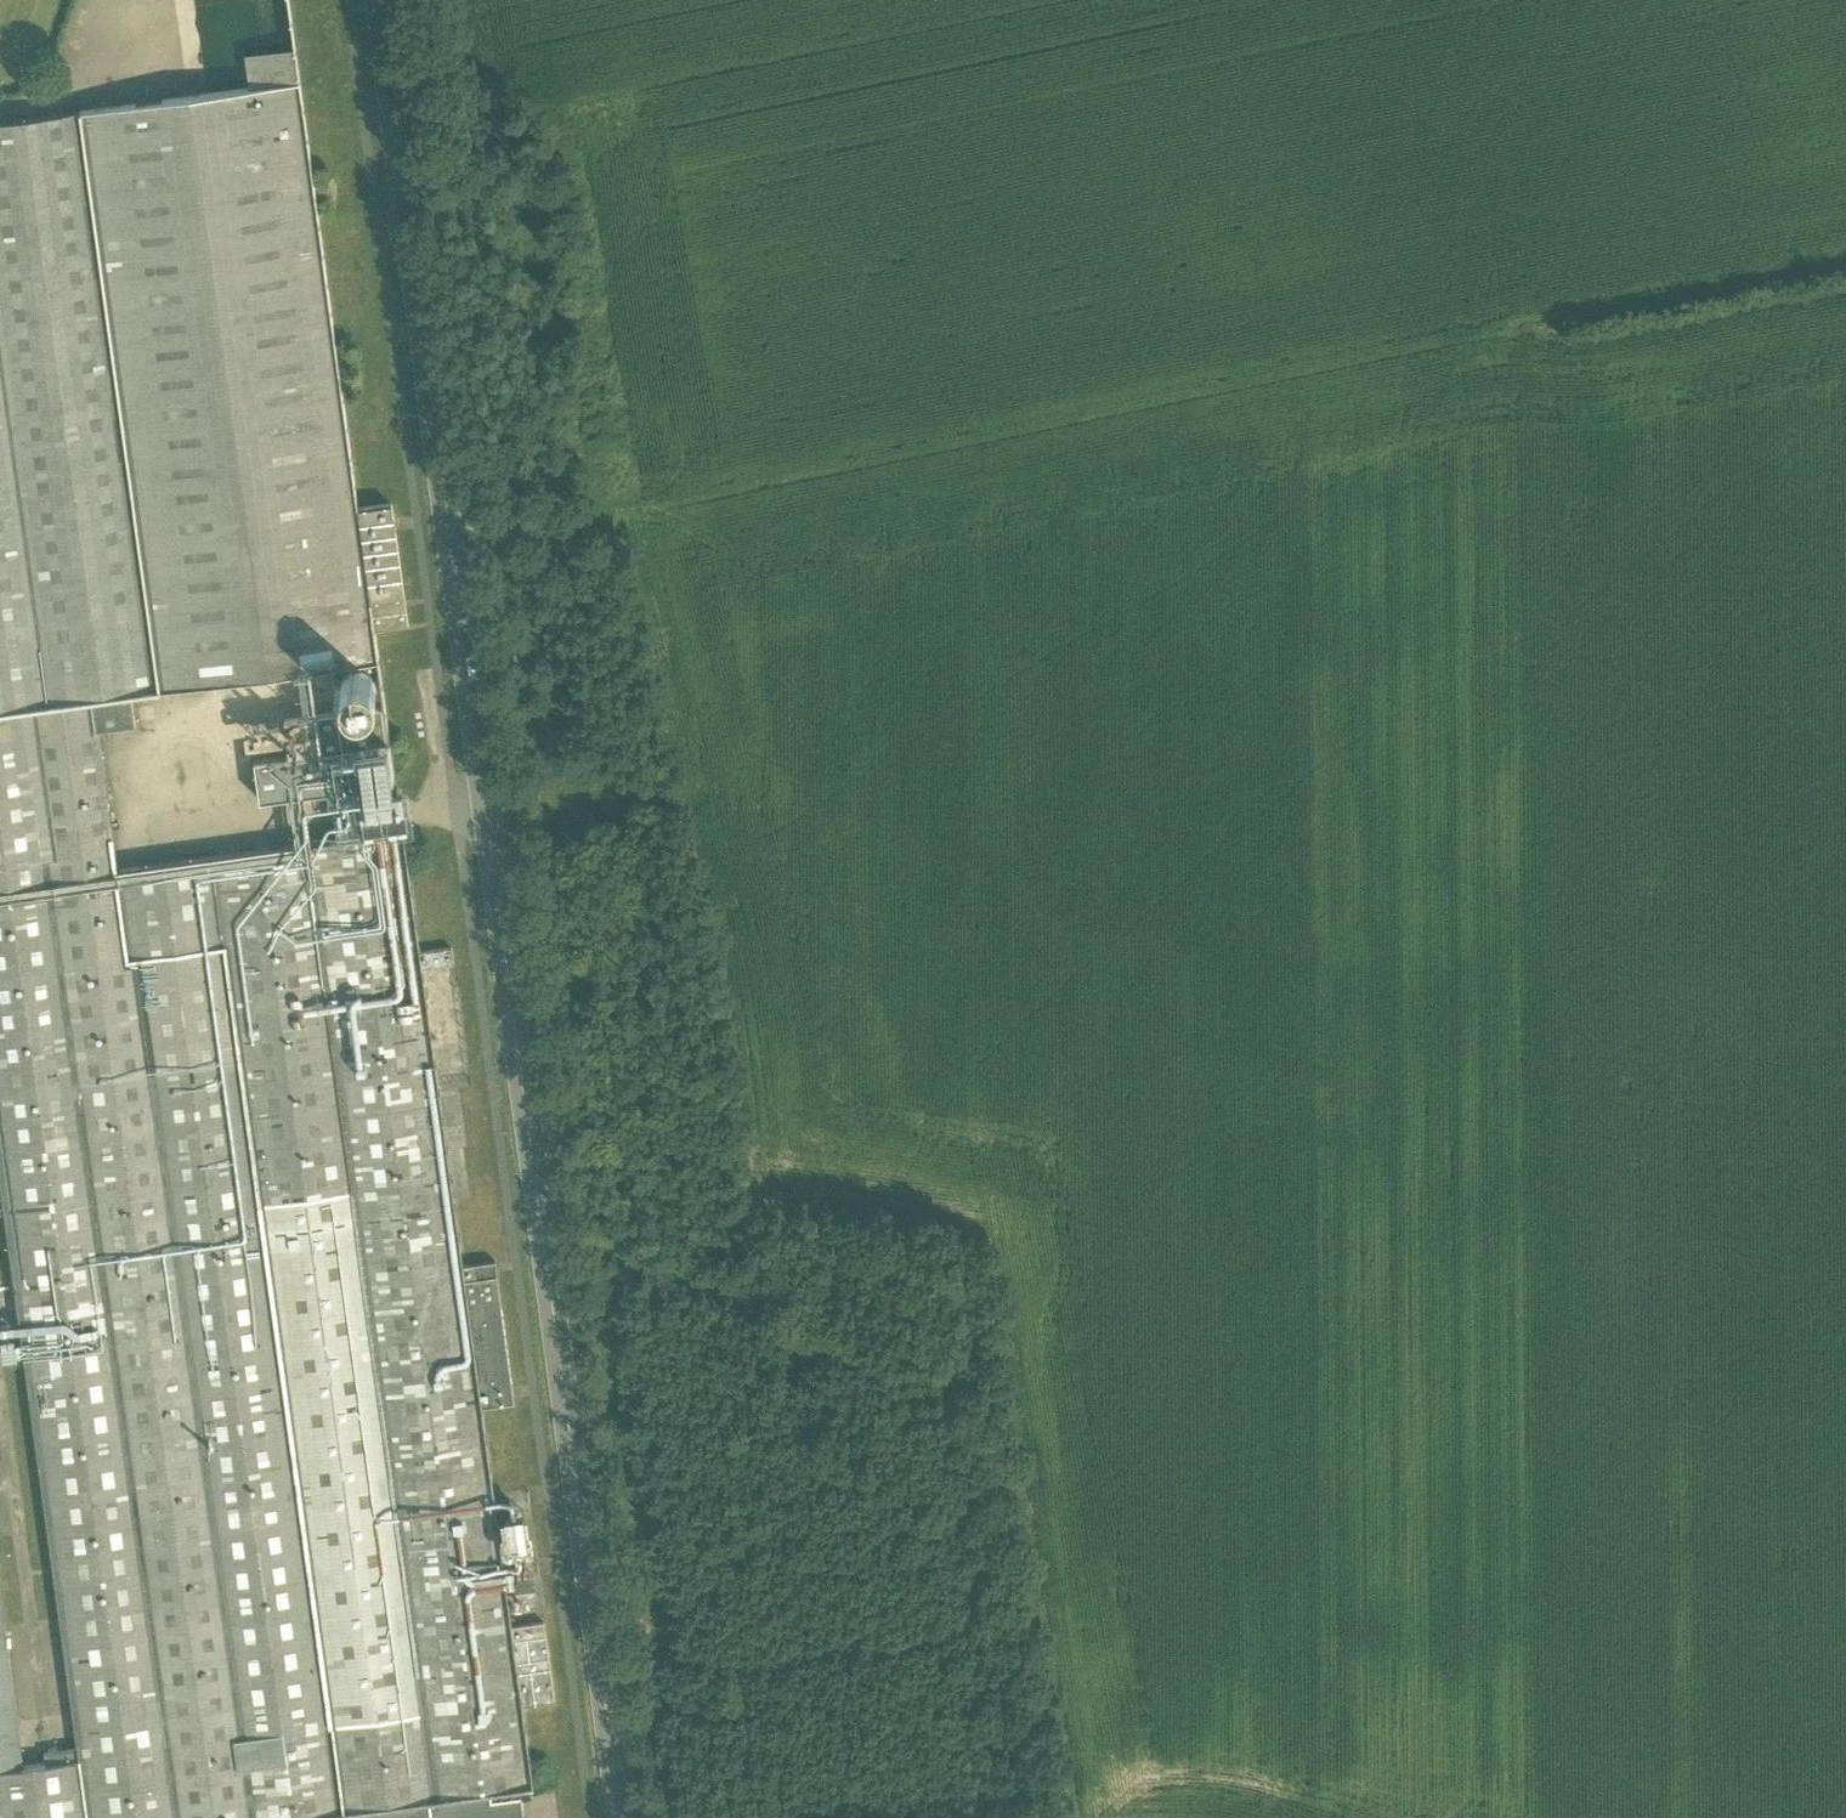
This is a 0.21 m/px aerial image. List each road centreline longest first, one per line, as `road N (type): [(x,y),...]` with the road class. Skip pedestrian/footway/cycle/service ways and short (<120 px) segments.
road 1 (tertiary): [(381,0),(622,1817)]

